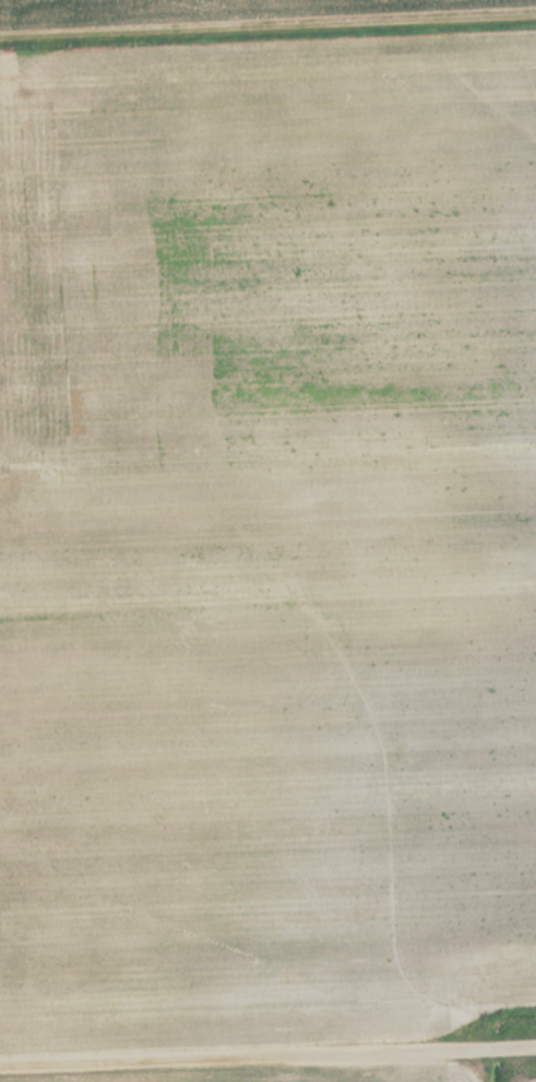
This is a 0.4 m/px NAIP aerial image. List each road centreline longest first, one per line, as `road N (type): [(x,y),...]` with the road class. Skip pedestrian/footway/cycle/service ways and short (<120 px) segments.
road 1 (residential): [(0,1069),(535,1050)]

